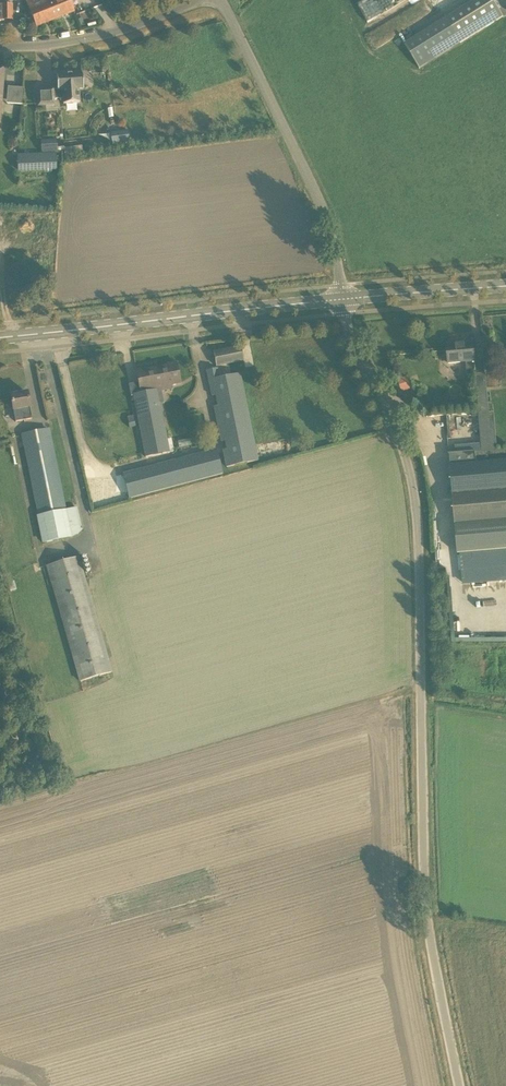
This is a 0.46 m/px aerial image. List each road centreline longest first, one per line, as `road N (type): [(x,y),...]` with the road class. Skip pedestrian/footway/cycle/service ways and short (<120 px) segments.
road 1 (unclassified): [(460,1085),(426,908),(421,549),(413,476),(353,340),(344,299)]
road 2 (secondary): [(0,337),(344,299)]
road 3 (unclassified): [(344,299),(316,194),(223,0)]
road 4 (unclassified): [(0,47),(99,36),(200,0)]
road 5 (secondary): [(344,299),(505,286)]

